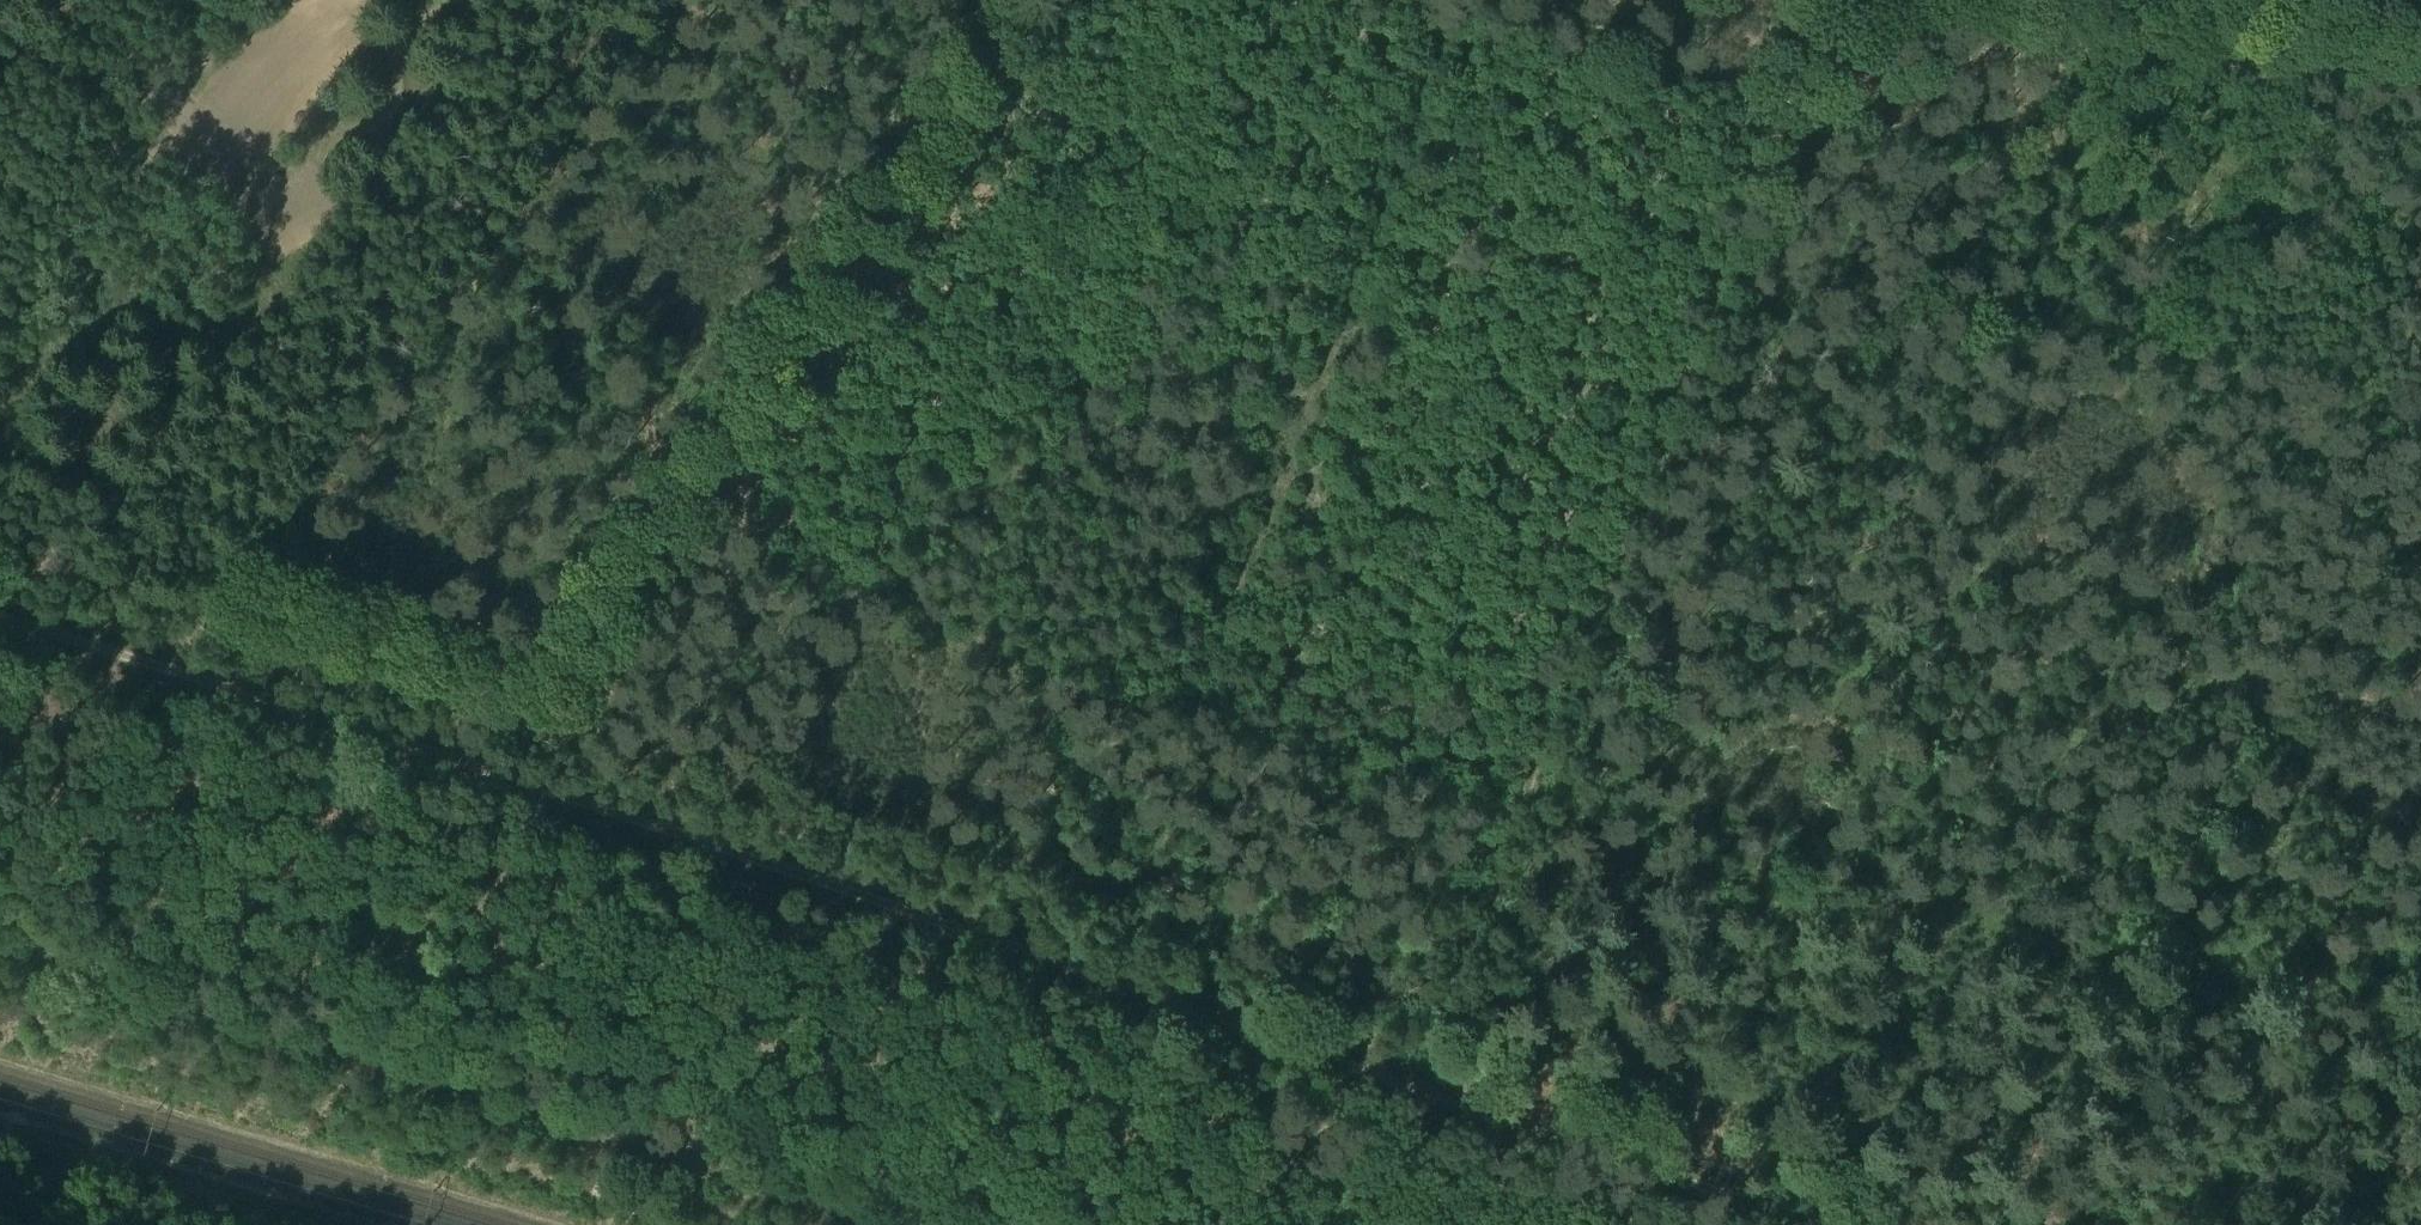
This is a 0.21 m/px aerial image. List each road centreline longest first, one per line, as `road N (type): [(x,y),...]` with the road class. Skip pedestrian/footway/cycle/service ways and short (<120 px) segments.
road 1 (track): [(0,612),(525,778),(1833,1224)]
road 2 (track): [(1419,1082),(1734,223),(1827,0)]
road 3 (track): [(1925,0),(2420,55)]
road 4 (track): [(444,0),(408,42),(405,107),(359,124),(329,113)]

